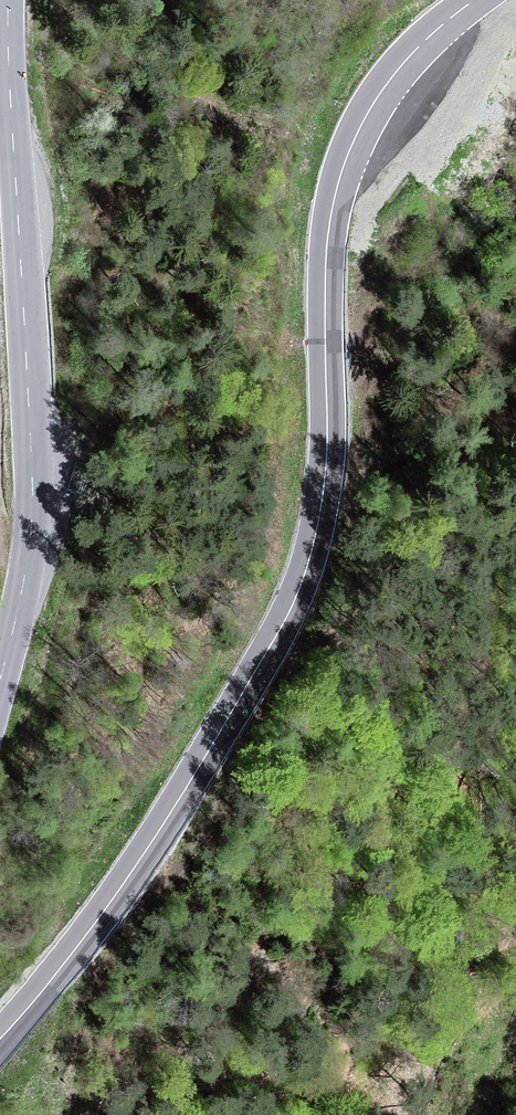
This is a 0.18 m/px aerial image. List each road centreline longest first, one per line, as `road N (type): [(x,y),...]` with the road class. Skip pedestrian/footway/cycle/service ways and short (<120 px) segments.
road 1 (secondary): [(0,1042),(140,888),(307,643),(329,585),(338,517),(334,262),(346,166),(369,114),(402,69),(488,0)]
road 2 (tertiary): [(0,680),(31,545),(8,0)]

